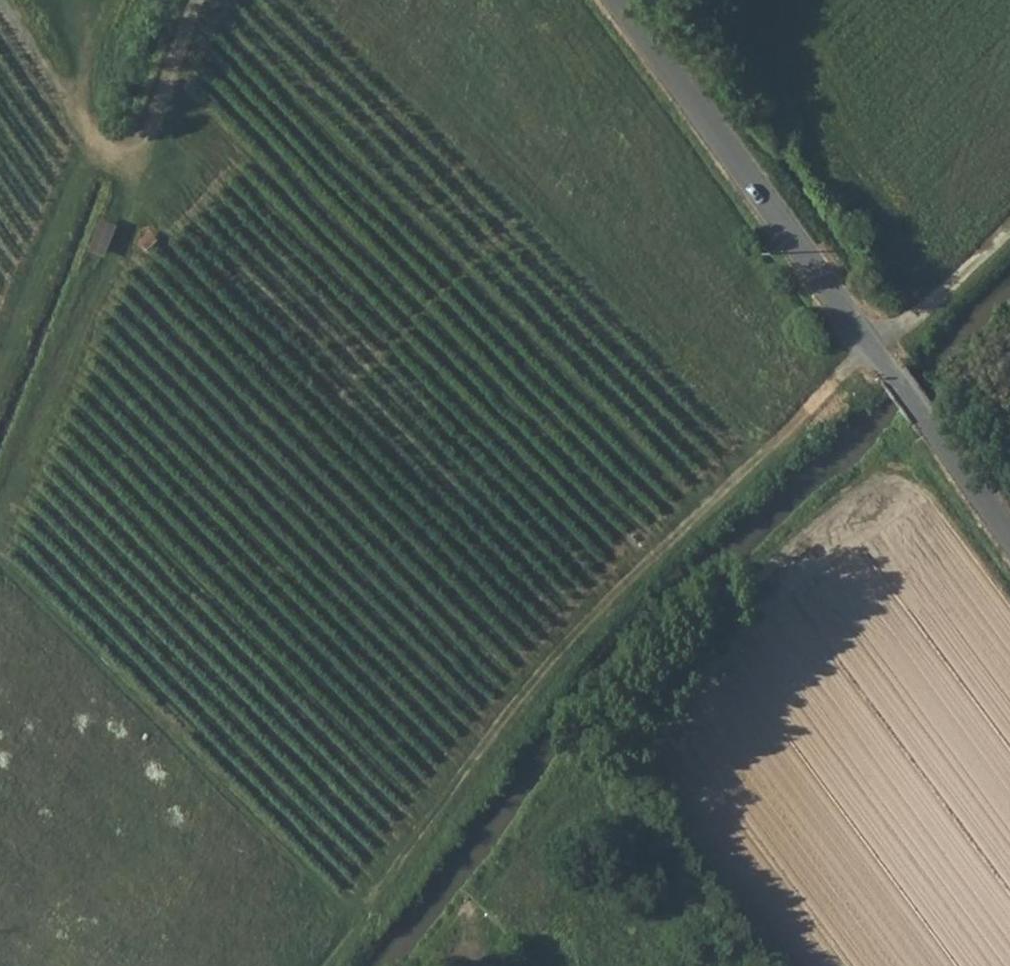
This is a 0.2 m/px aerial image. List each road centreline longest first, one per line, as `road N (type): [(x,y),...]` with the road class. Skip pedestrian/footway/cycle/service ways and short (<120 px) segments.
road 1 (track): [(309,965),(583,625),(1009,225)]
road 2 (tertiary): [(612,0),(1009,545)]
road 3 (track): [(205,0),(150,145),(128,164),(94,142),(0,10)]

